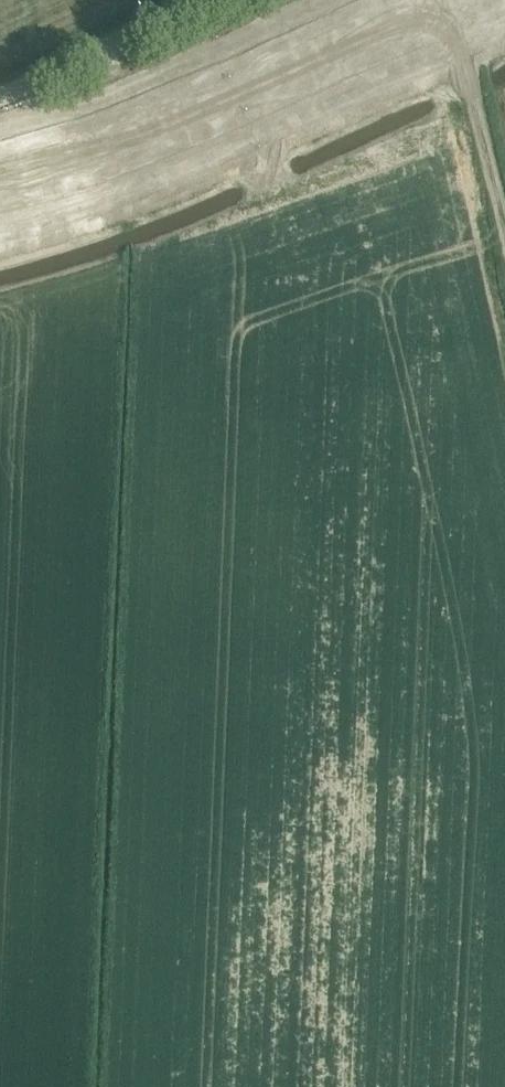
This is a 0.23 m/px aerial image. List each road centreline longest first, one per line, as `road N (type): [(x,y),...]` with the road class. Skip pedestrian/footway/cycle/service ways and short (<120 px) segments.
road 1 (unclassified): [(0,244),(93,216),(504,39)]
road 2 (tertiary): [(459,0),(182,121),(0,183)]
road 3 (unclassified): [(330,0),(140,85),(0,129)]
road 4 (track): [(504,227),(466,58)]

